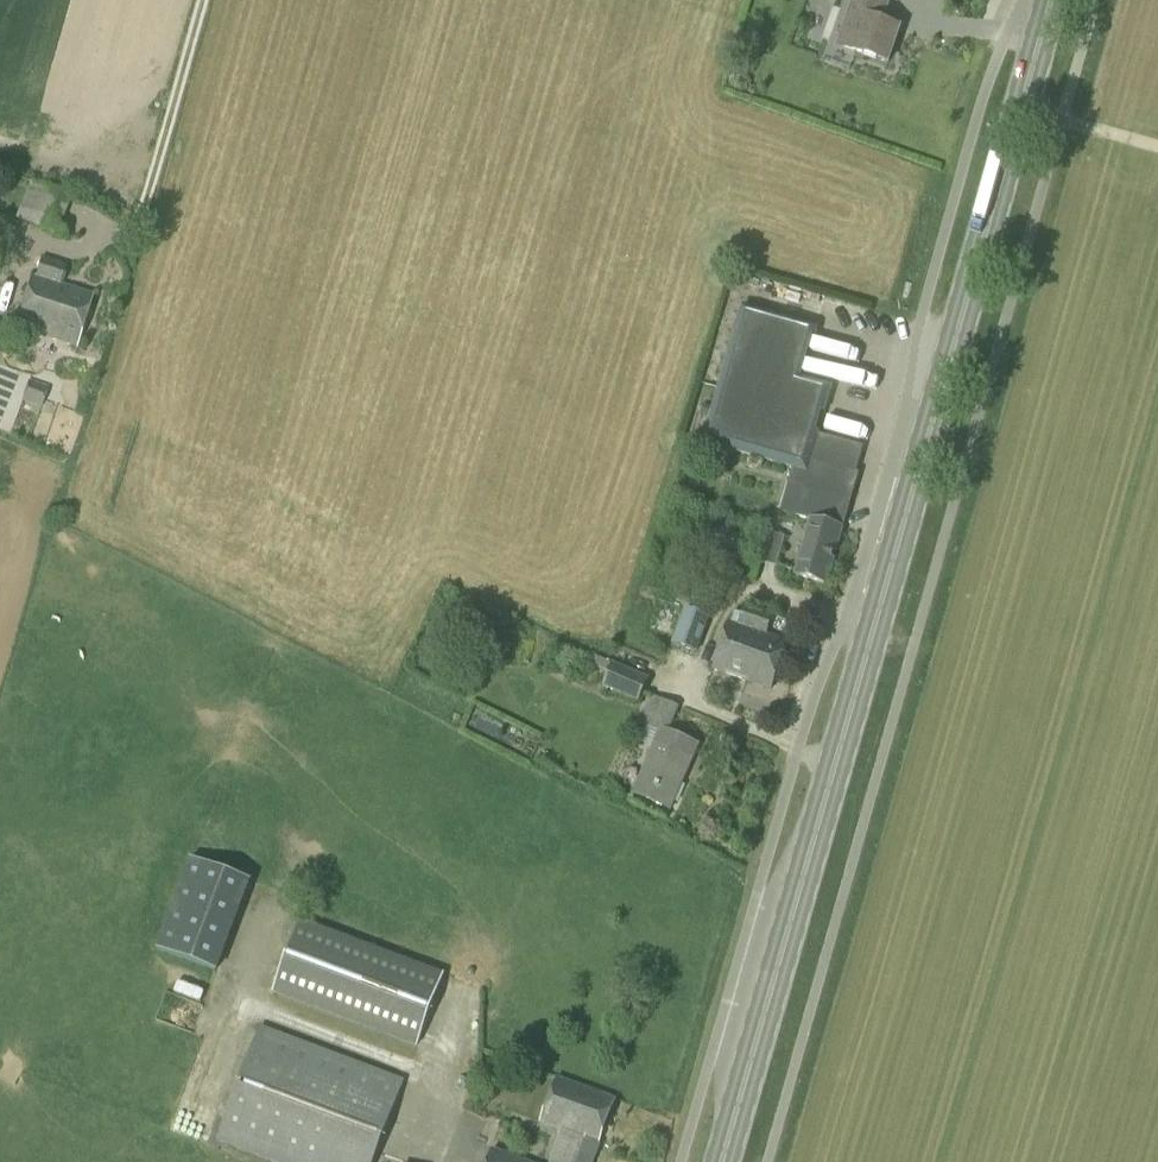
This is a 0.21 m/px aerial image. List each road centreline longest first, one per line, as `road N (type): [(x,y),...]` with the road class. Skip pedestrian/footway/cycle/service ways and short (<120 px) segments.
road 1 (primary): [(720,1161),(1056,0)]
road 2 (track): [(1157,151),(1024,113)]

